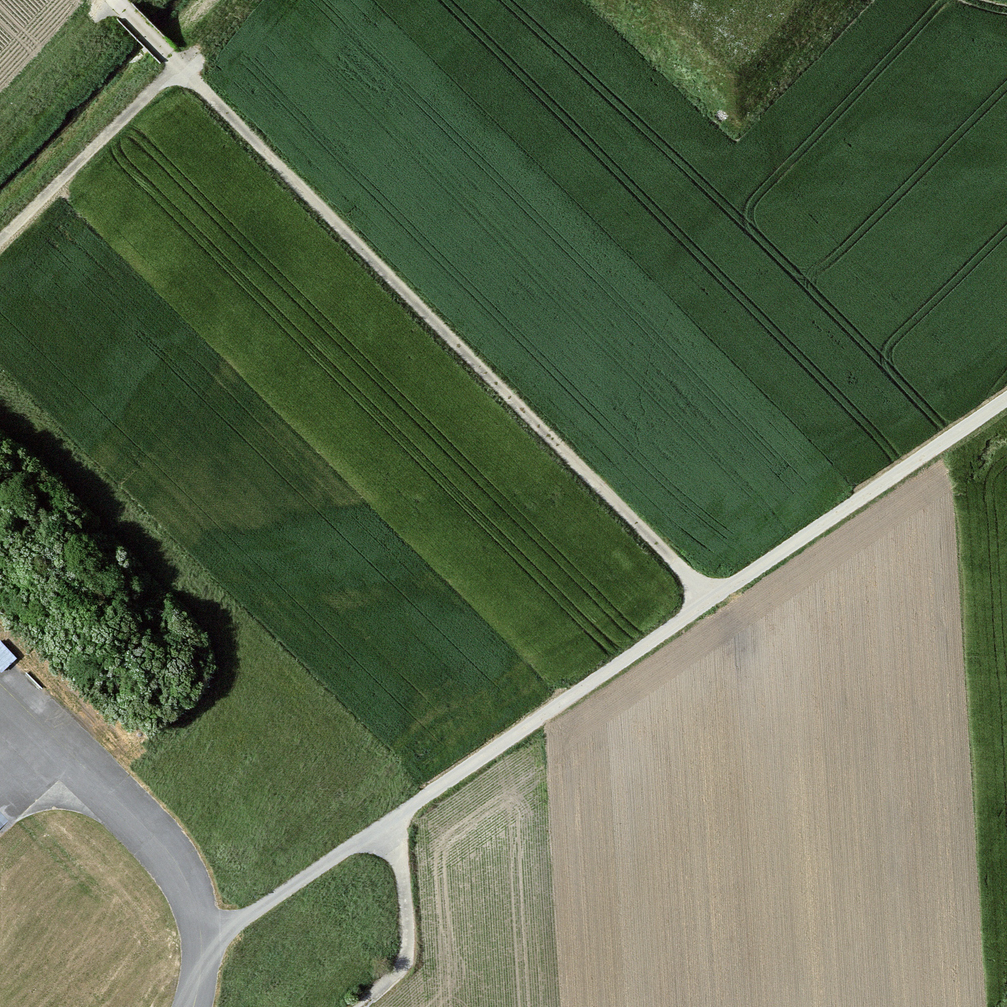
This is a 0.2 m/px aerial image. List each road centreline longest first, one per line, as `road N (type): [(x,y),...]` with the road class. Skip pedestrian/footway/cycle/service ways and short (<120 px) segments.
road 1 (track): [(201,946),(1006,393)]
road 2 (track): [(172,59),(708,595)]
road 3 (track): [(0,225),(172,59)]
road 4 (track): [(360,1006),(405,958),(404,889),(387,822)]

